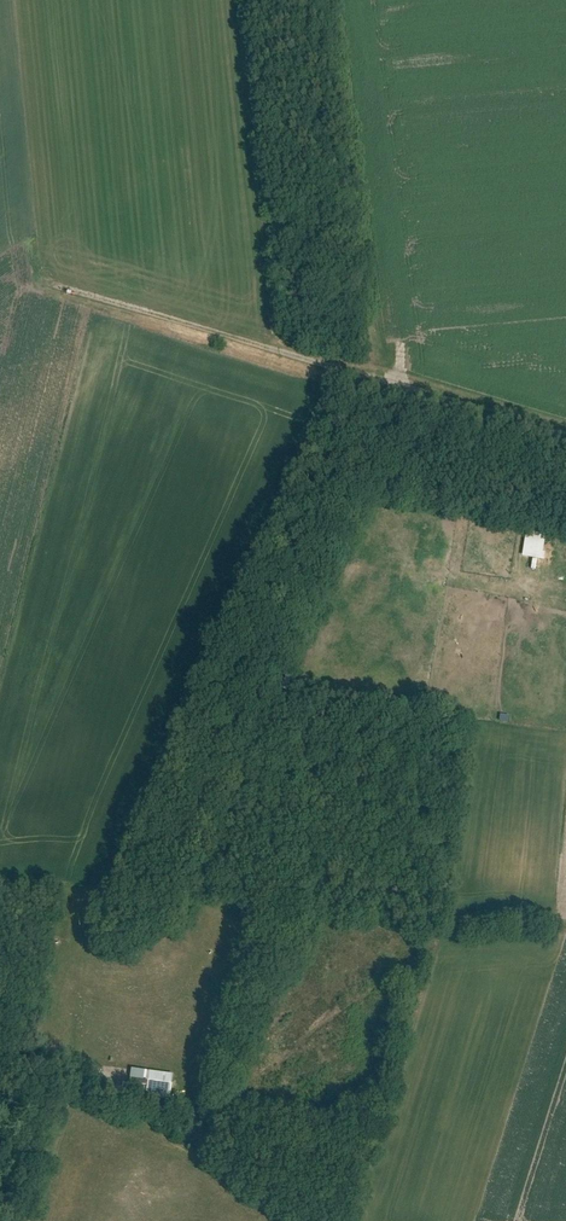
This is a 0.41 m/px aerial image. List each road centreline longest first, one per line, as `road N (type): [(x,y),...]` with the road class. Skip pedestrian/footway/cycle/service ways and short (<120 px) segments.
road 1 (track): [(63,290),(565,435)]
road 2 (track): [(64,1100),(29,1220)]

